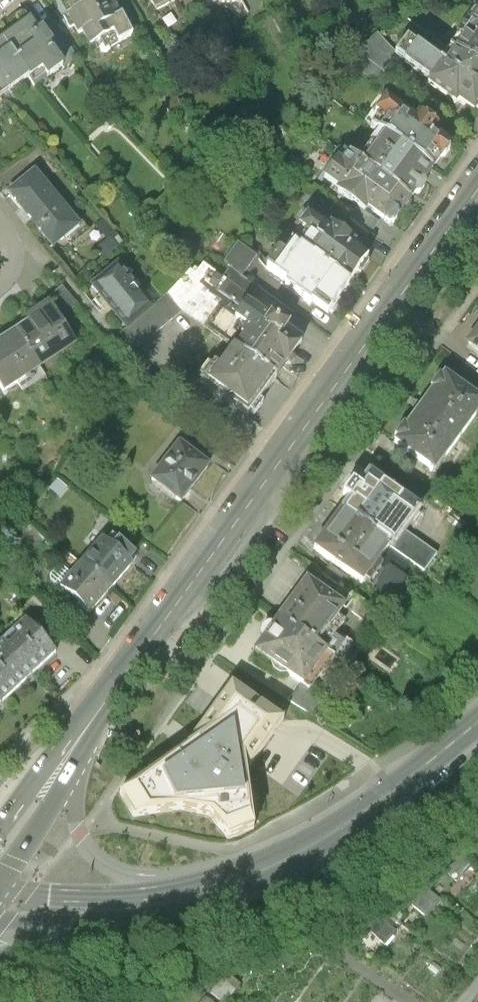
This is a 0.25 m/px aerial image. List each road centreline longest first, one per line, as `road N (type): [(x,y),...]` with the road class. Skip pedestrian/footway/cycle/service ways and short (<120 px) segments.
road 1 (primary): [(477,199),(104,705)]
road 2 (secondary): [(239,883),(348,830),(477,726)]
road 3 (secondary): [(229,885),(133,898),(0,889)]
road 4 (secondary): [(229,885),(122,876),(104,866),(79,837),(70,776)]
road 5 (primary): [(104,705),(62,745),(0,827)]
road 6 (secondary): [(115,925),(197,911),(239,883)]
road 7 (primary): [(0,882),(70,776)]

